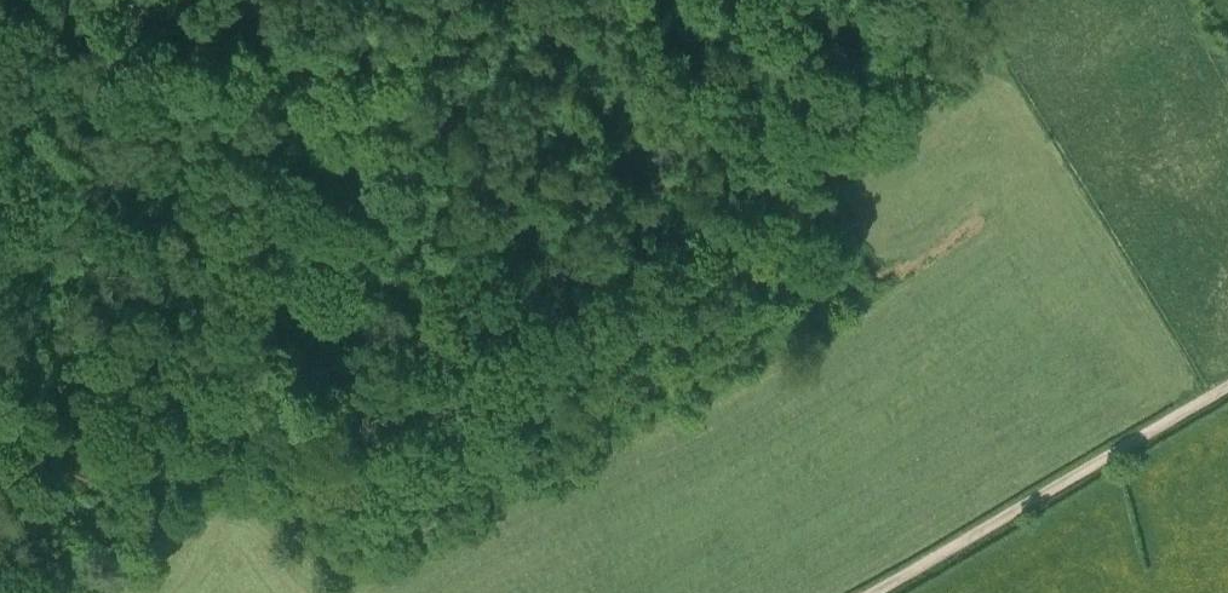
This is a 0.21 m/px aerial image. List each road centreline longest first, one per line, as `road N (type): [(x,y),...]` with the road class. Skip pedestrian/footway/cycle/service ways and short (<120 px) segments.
road 1 (track): [(872,592),(1227,386)]

